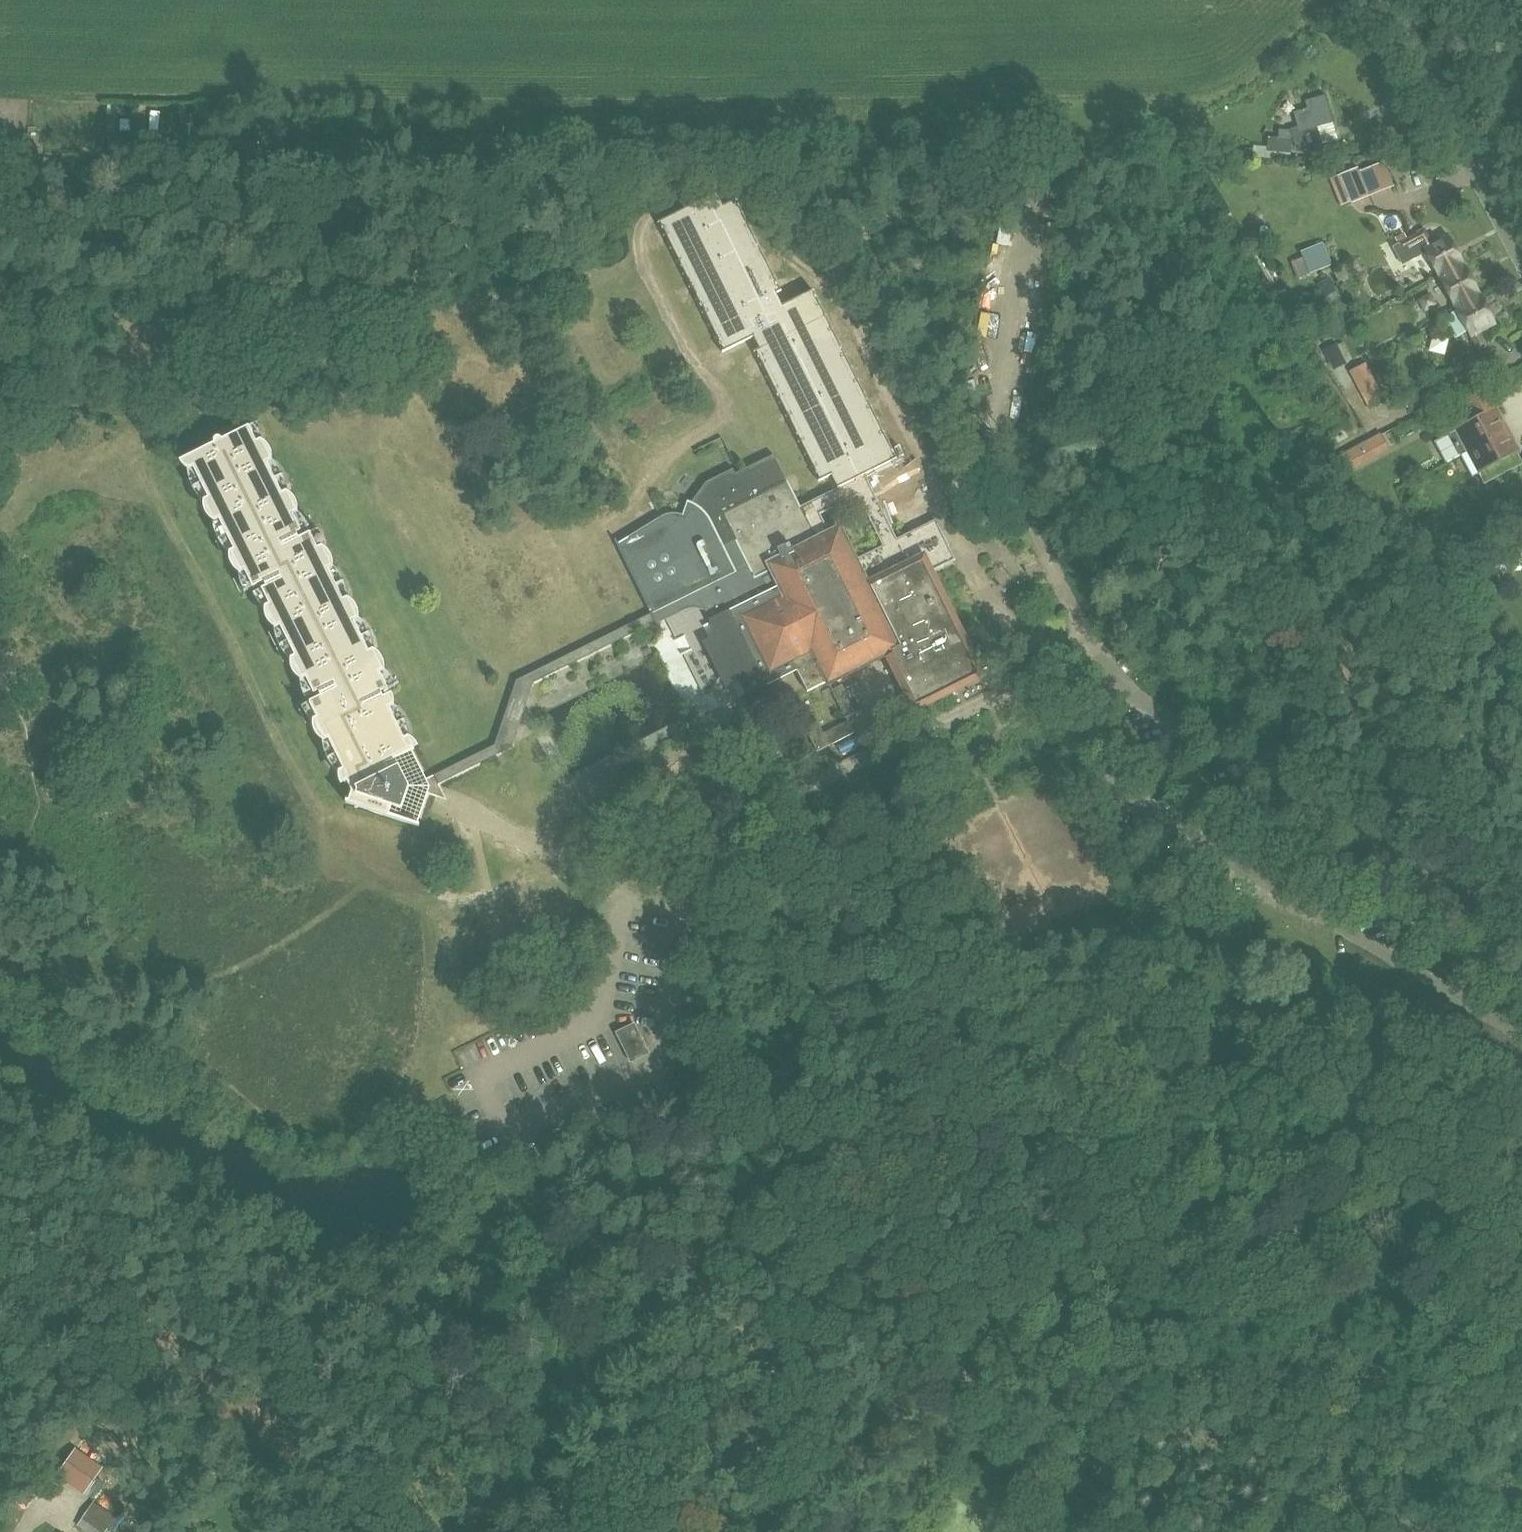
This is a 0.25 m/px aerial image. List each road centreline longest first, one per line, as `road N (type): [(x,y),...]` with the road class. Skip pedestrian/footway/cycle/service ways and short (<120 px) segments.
road 1 (unclassified): [(1088,651),(1011,484),(990,473),(968,478),(947,495),(943,510),(986,595),(1062,664)]
road 2 (tertiary): [(1521,260),(1384,0)]
road 3 (unclassified): [(1393,1531),(1521,1337)]

